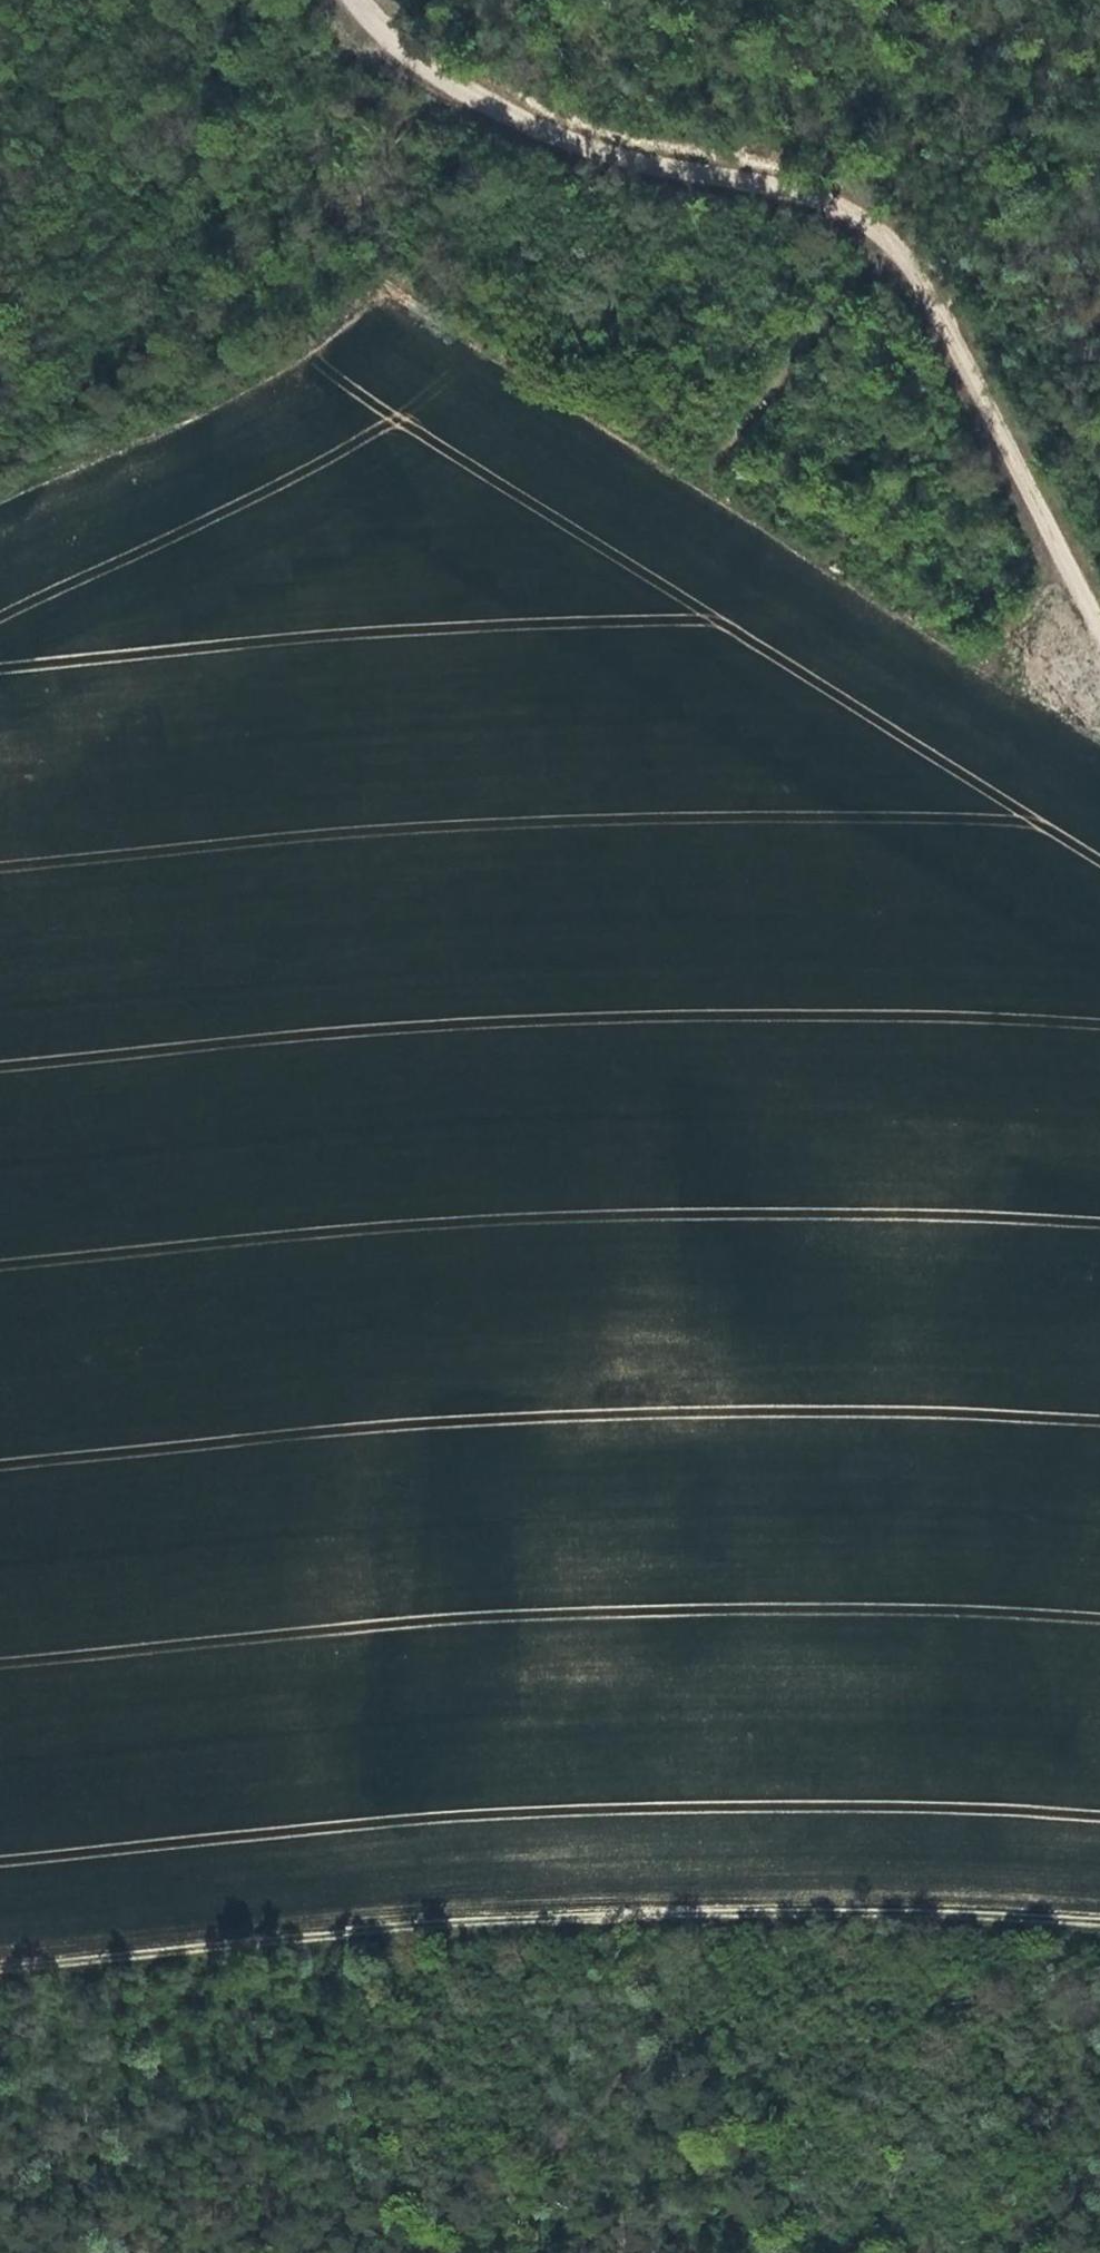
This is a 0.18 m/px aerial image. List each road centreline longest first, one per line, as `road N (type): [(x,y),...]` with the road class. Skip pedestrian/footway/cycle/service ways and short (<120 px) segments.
road 1 (track): [(0,1972),(507,1921),(791,1912),(1099,1921)]
road 2 (track): [(1099,633),(938,308),(881,234),(820,196),(634,161),(523,123),(410,59),(356,0)]
road 3 (track): [(372,21),(345,69),(273,251),(212,328),(146,378),(0,461)]

